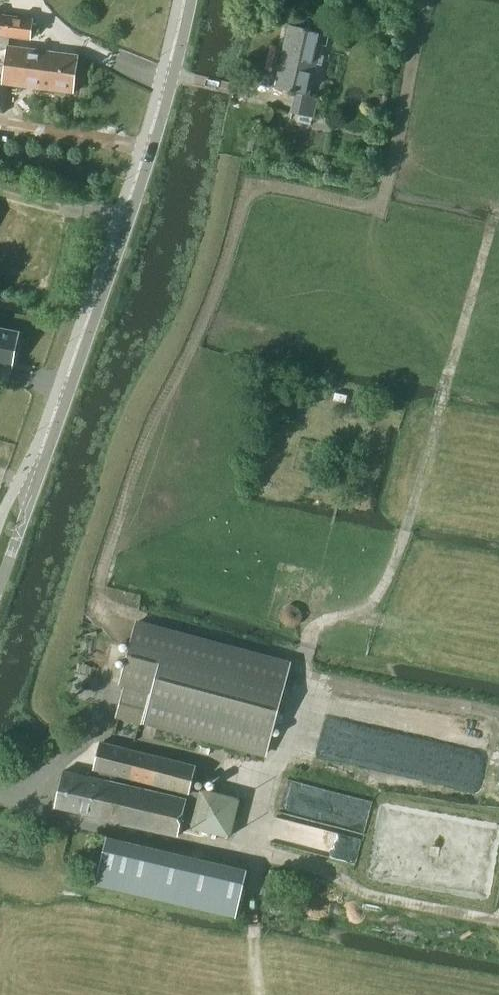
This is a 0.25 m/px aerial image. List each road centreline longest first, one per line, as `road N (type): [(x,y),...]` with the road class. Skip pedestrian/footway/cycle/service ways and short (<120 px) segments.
road 1 (track): [(426,0),(380,209),(249,184),(210,301),(144,442),(96,585),(118,641)]
road 2 (unclassified): [(0,583),(167,102),(190,0)]
road 3 (track): [(308,676),(312,631),(372,605),(388,582),(498,205)]
road 4 (track): [(127,223),(0,194)]
road 5 (track): [(256,865),(252,940),(261,994)]

